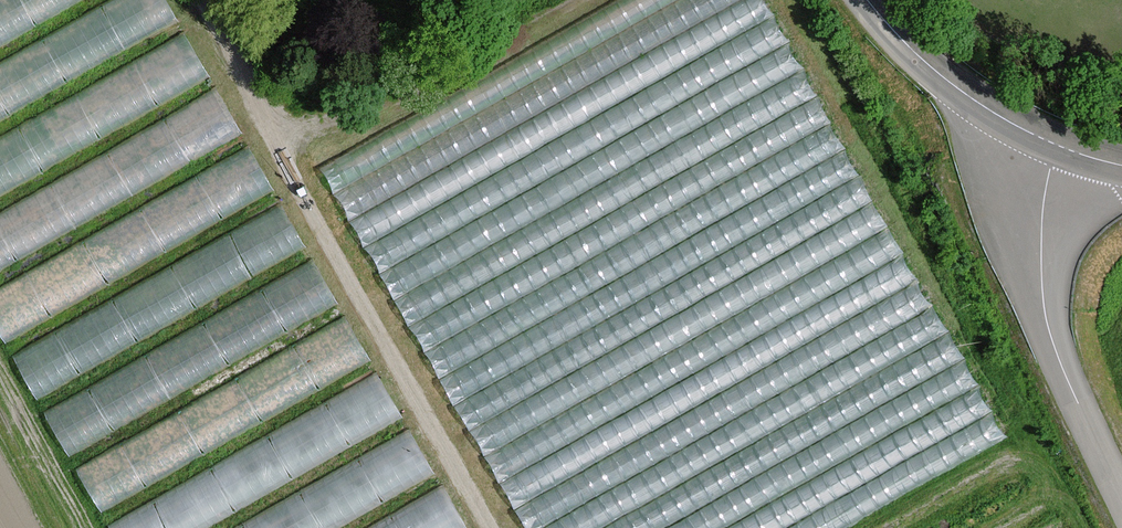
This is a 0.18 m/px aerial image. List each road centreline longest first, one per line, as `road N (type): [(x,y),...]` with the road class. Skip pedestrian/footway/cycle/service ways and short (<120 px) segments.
road 1 (unclassified): [(1121,496),(1044,309),(1042,217),(1056,145)]
road 2 (tertiary): [(1056,145),(960,90),(867,0)]

